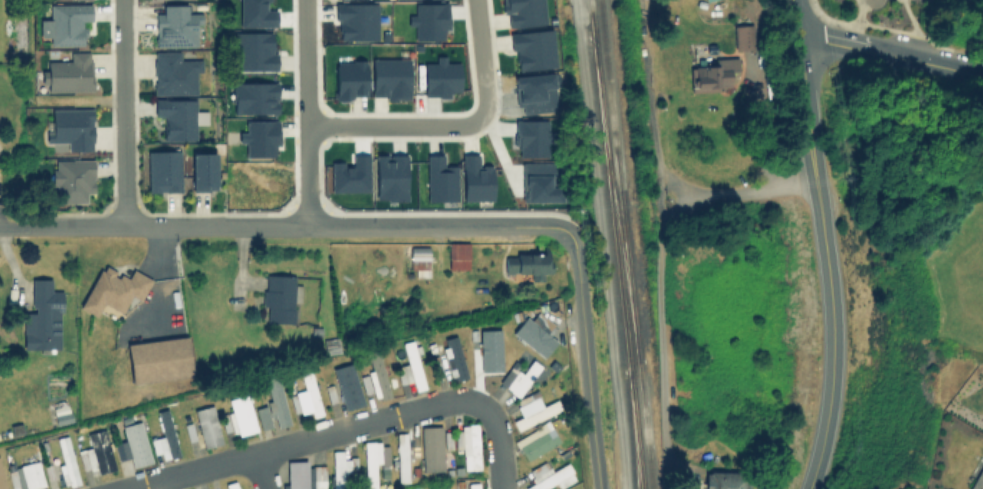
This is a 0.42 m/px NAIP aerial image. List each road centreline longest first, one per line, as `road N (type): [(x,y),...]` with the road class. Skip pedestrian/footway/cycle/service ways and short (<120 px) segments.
road 1 (residential): [(568,234),(548,226),(0,228)]
road 2 (secondary): [(810,488),(833,337),(796,31)]
road 3 (residential): [(815,179),(688,207),(670,220),(657,252),(667,473)]
road 4 (tertiary): [(600,488),(568,234)]
road 5 (residential): [(309,228),(305,0)]
road 6 (residential): [(121,0),(125,228)]
road 7 (tertiary): [(982,71),(796,31)]
road 8 (residential): [(478,118),(466,125),(307,126)]
road 9 (residential): [(474,0),(485,99),(478,118)]

